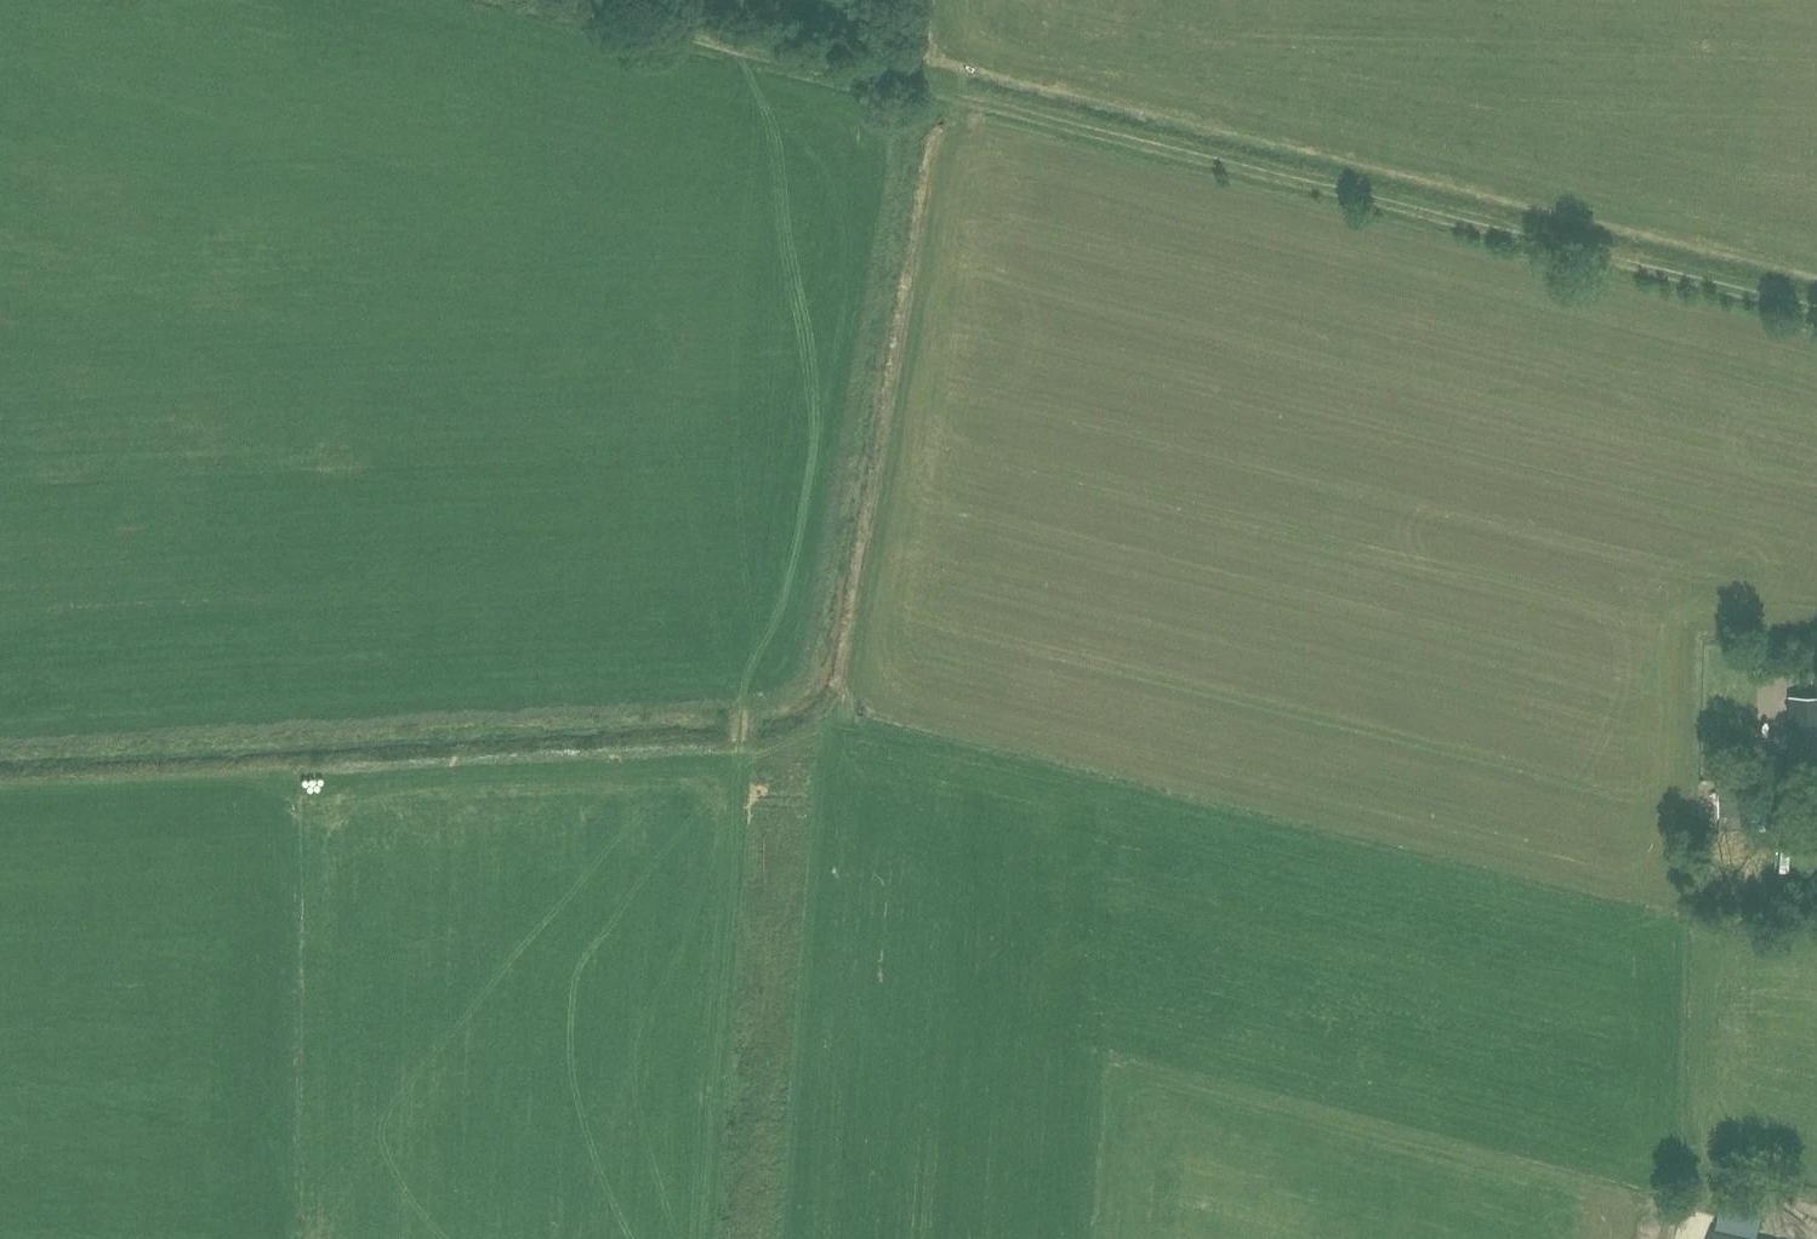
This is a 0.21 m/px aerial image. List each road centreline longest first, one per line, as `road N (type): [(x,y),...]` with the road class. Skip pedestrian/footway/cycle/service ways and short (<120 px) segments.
road 1 (track): [(592,0),(1816,312)]

